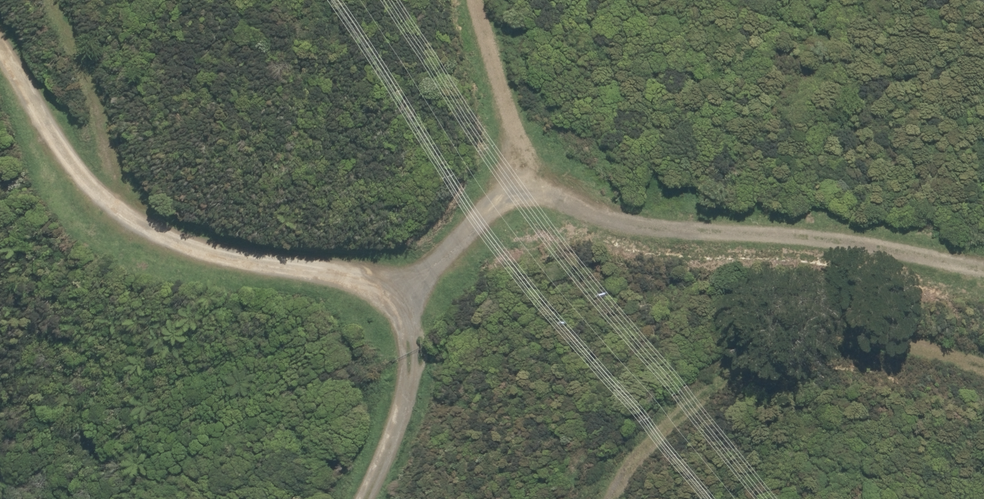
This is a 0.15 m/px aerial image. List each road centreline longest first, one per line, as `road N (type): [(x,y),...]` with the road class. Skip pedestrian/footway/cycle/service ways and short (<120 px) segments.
road 1 (track): [(395,297),(502,193),(562,201),(635,231),(877,254),(983,277)]
road 2 (track): [(395,297),(252,277),(143,244),(55,179),(0,84)]
road 3 (track): [(983,369),(785,348),(656,419),(601,479),(598,498)]
road 4 (track): [(143,244),(31,0)]
road 5 (track): [(349,498),(404,367),(395,297)]
road 6 (track): [(502,193),(495,102),(473,0)]

